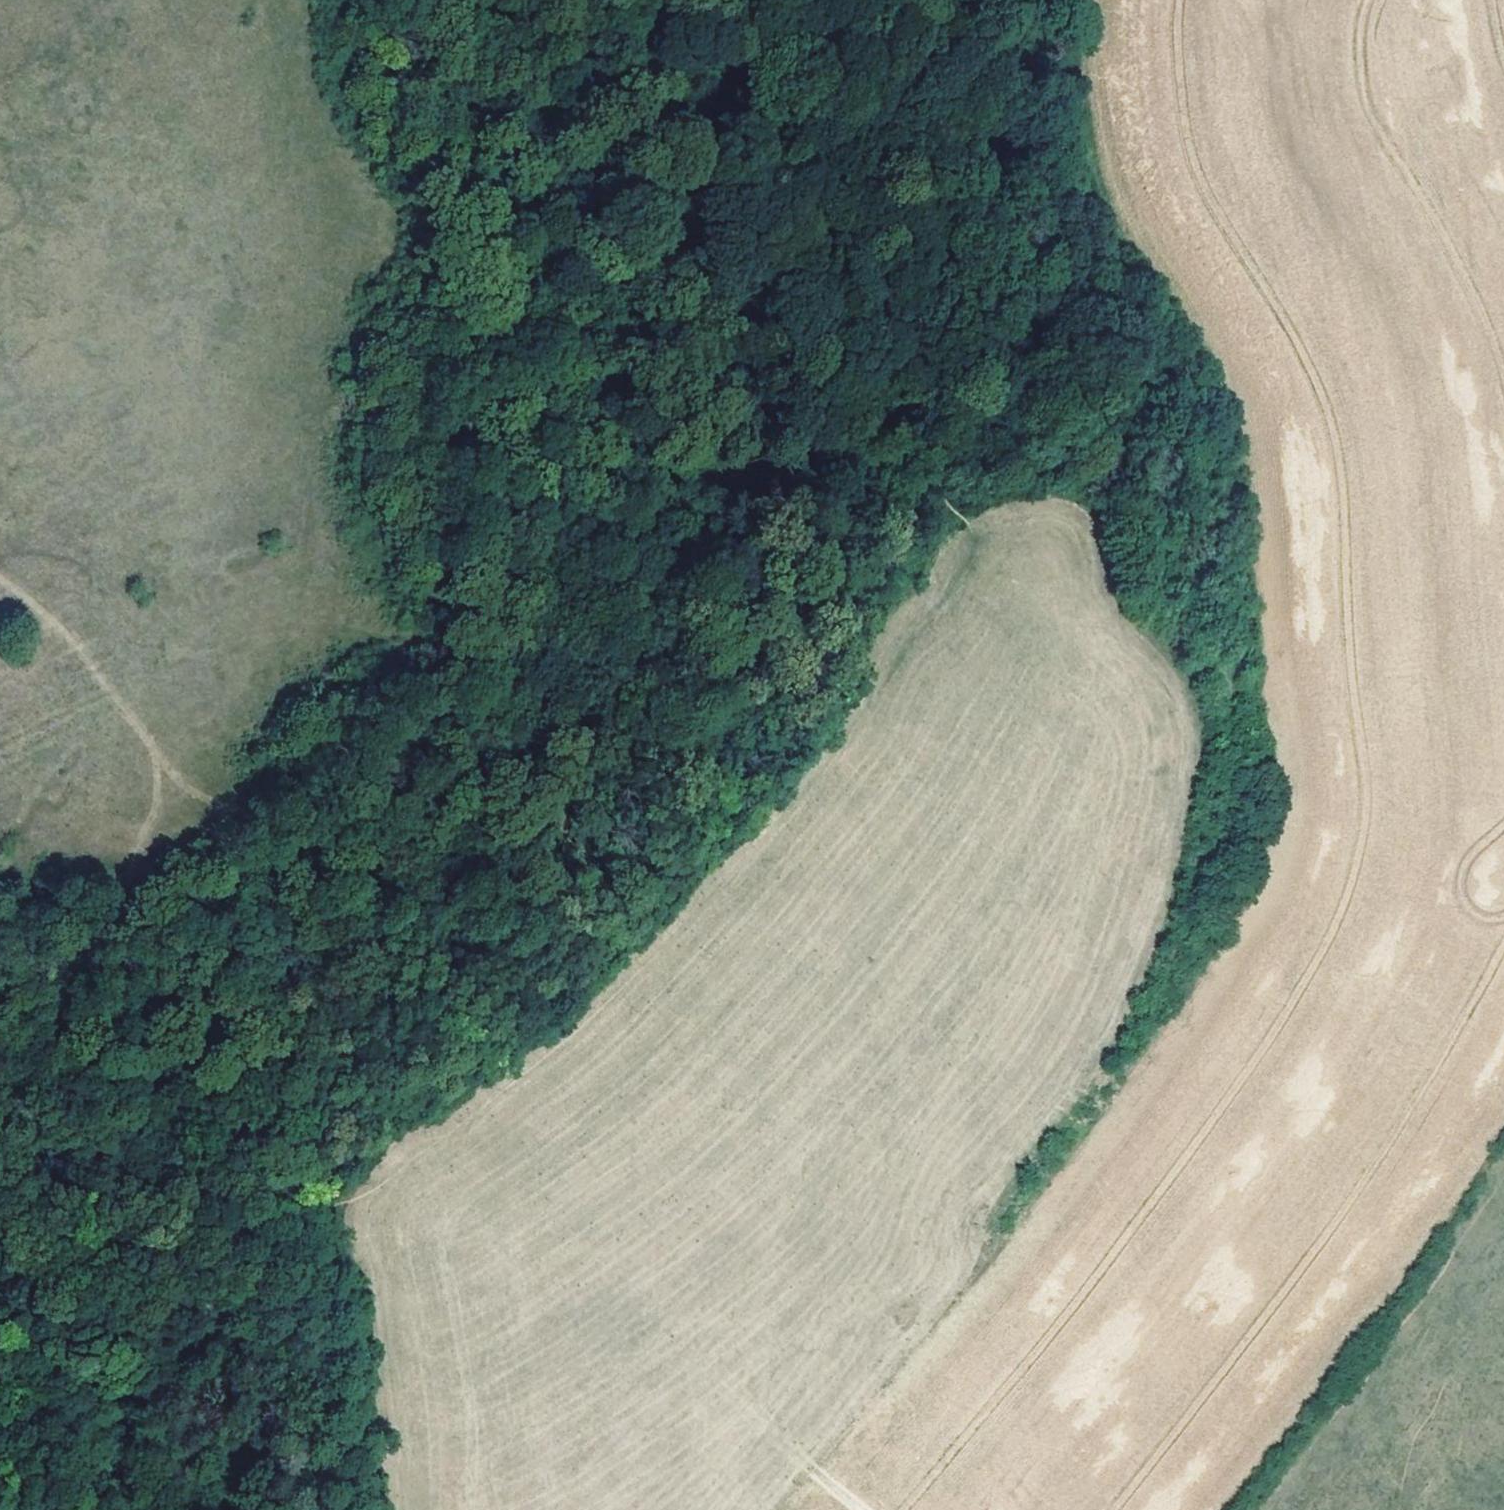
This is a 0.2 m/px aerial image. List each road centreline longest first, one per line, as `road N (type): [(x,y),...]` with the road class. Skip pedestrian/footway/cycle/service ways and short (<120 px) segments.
road 1 (track): [(0,529),(437,649)]

